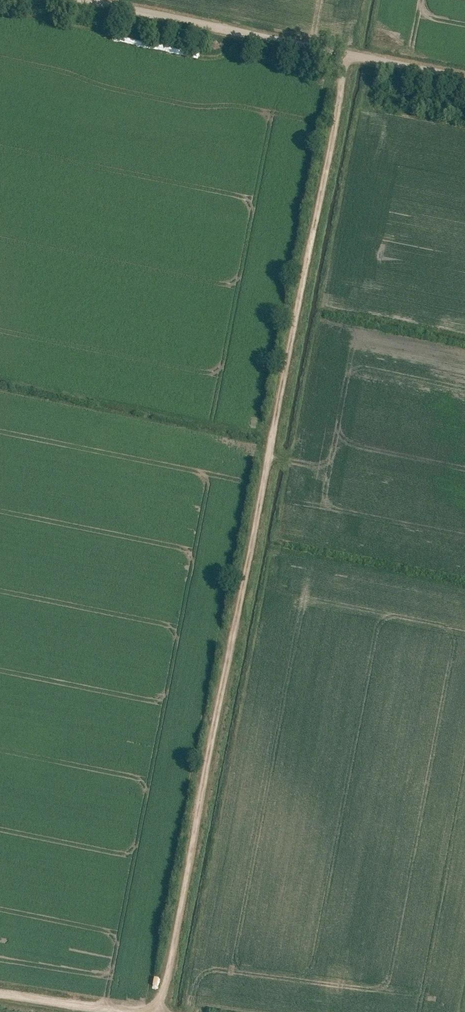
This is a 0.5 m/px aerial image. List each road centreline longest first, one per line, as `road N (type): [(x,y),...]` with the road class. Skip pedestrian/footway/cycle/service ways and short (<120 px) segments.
road 1 (track): [(159,1011),(348,55)]
road 2 (unclassified): [(94,0),(464,79)]
road 3 (track): [(0,992),(143,1011)]

